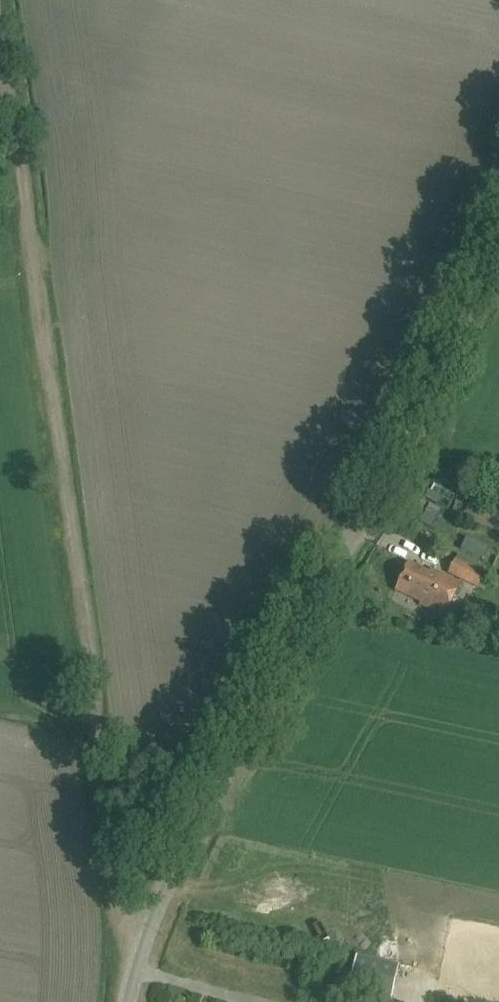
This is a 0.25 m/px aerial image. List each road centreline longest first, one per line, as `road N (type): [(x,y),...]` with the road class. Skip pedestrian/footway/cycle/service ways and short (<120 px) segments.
road 1 (unclassified): [(130,1001),(142,945),(184,846),(452,346),(498,243)]
road 2 (track): [(20,156),(110,870),(124,926),(142,945)]
road 3 (track): [(0,18),(20,156)]

